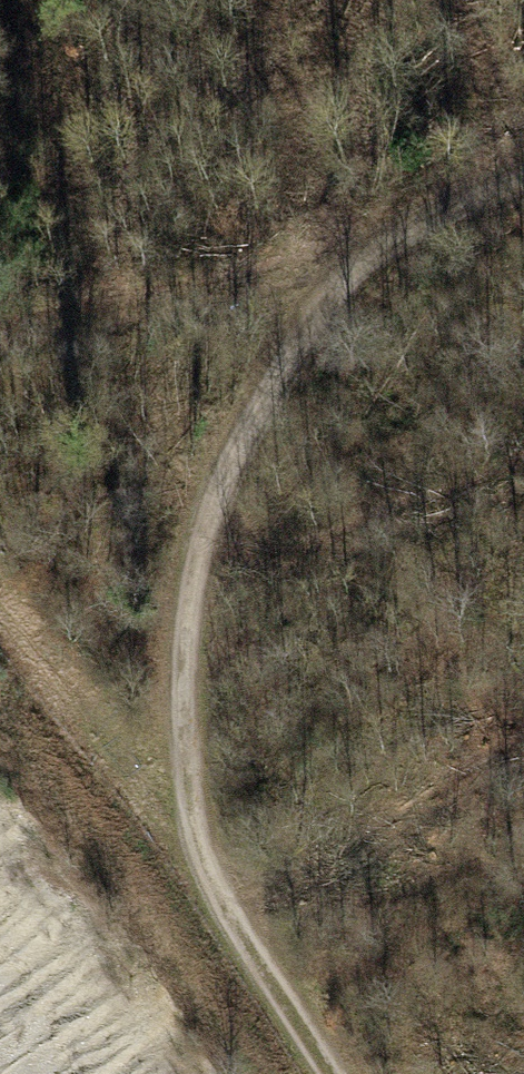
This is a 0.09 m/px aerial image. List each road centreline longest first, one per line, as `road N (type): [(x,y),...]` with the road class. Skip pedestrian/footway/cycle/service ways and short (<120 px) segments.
road 1 (track): [(188,837),(190,540),(269,384),(365,235)]
road 2 (track): [(188,837),(221,915),(325,1073)]
road 3 (track): [(523,167),(365,235)]

